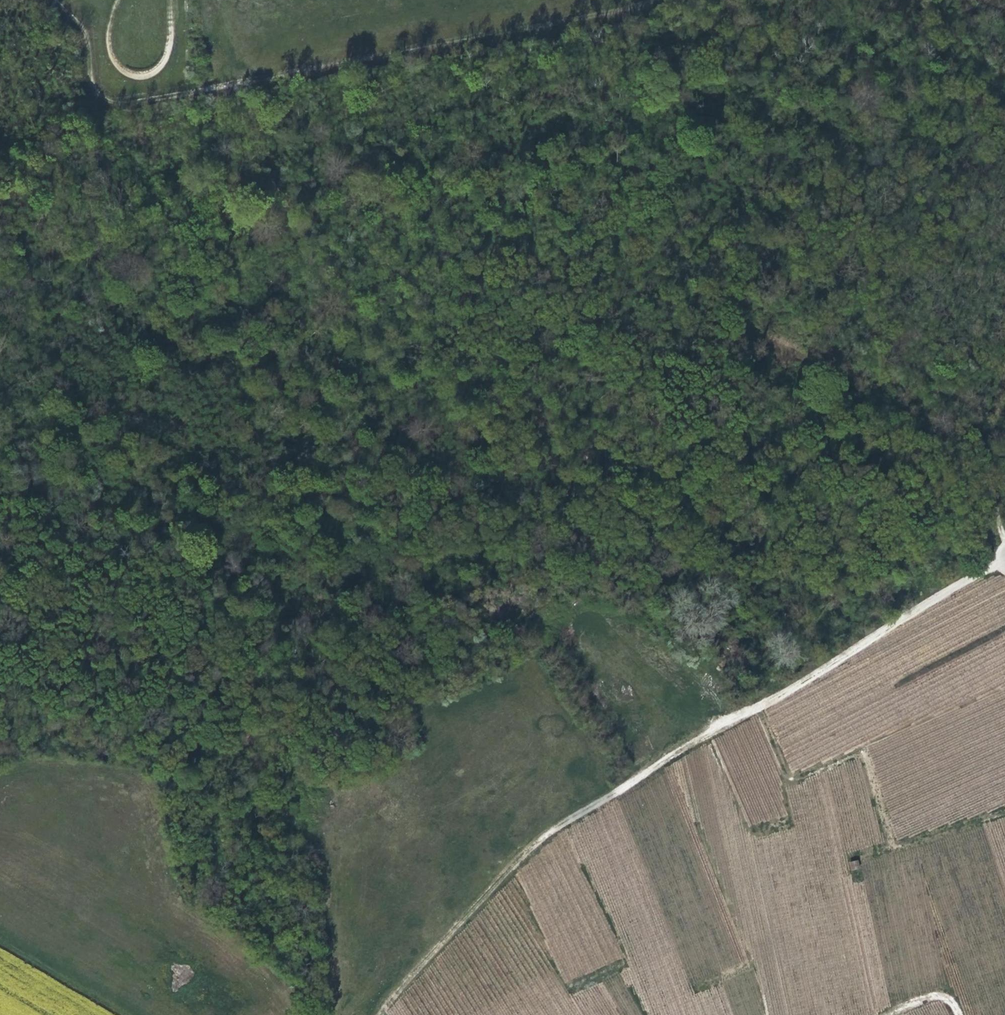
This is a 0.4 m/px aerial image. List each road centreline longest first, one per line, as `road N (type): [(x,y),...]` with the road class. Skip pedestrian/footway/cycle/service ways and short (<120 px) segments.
road 1 (track): [(373,1014),(454,919),(565,818),(1004,558)]
road 2 (track): [(42,0),(114,107),(670,8),(671,0)]
road 3 (track): [(1004,285),(957,453),(1004,561)]

